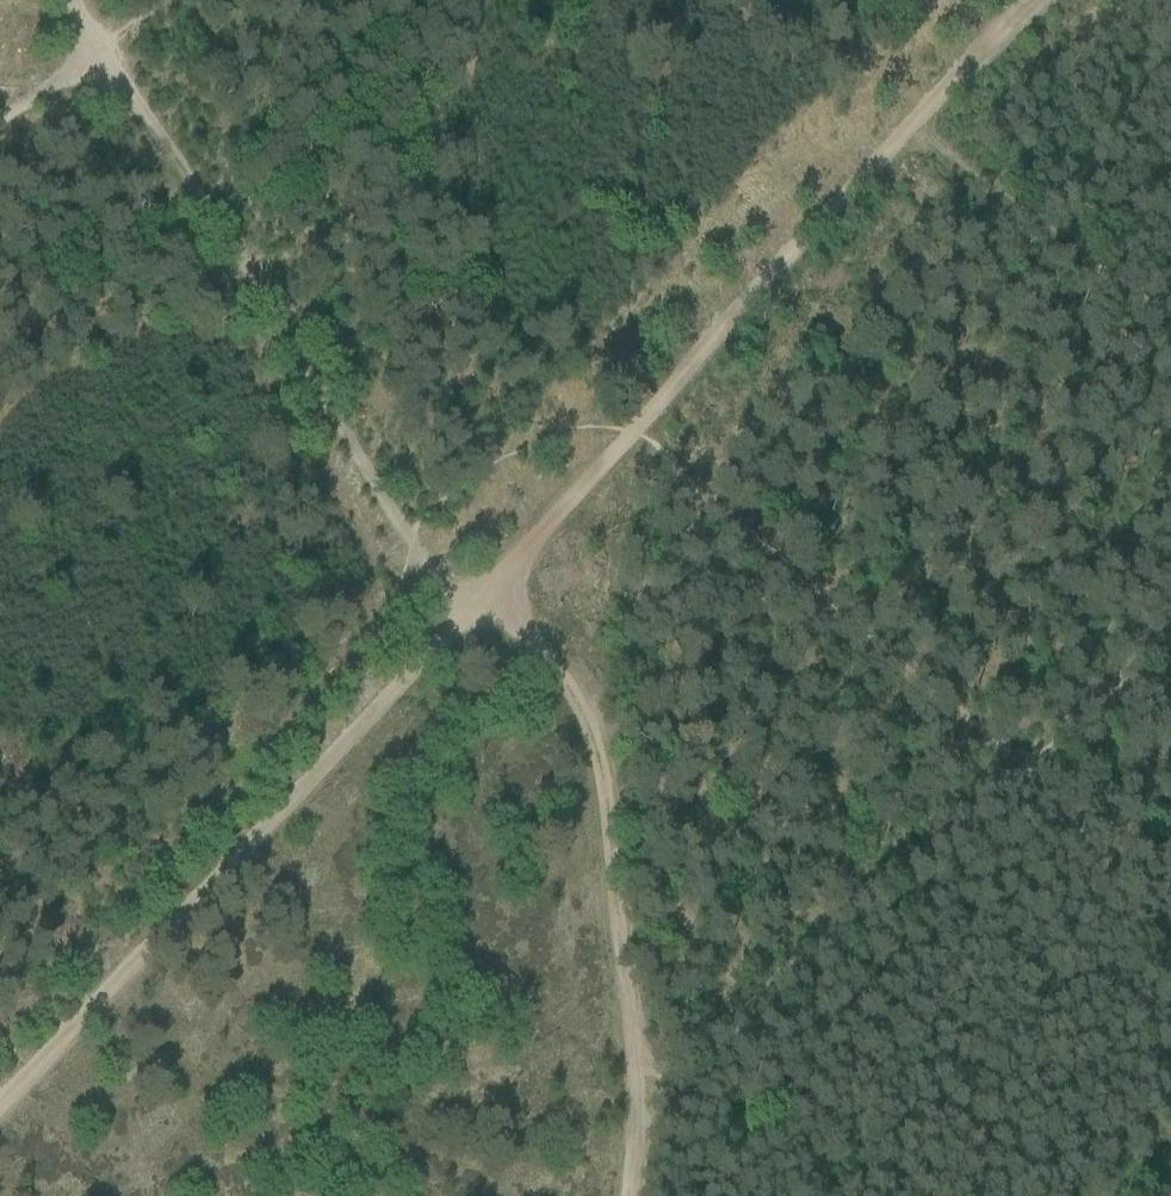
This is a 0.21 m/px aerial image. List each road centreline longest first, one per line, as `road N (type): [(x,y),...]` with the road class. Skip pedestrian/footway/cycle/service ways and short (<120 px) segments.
road 1 (track): [(0,837),(45,818),(135,815),(155,804),(201,741),(272,677),(367,629),(391,600),(428,509),(533,440),(626,409),(659,415),(1039,782),(1170,641)]
road 2 (track): [(0,1094),(626,409),(1017,0)]
road 3 (track): [(93,49),(418,546),(601,707),(626,1104),(613,1195)]
road 4 (track): [(1039,782),(1170,939)]

